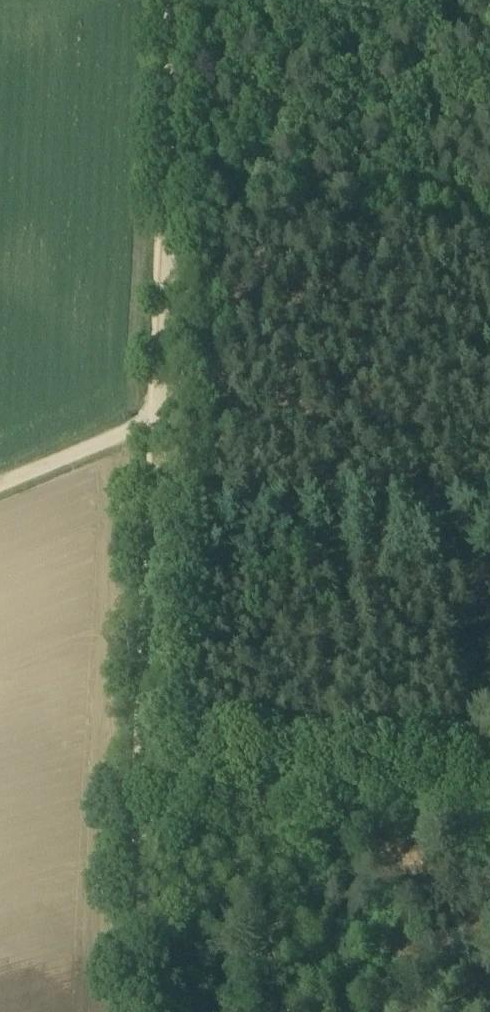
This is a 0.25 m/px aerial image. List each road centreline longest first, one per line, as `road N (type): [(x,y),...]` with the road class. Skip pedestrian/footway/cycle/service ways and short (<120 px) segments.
road 1 (track): [(178,0),(134,1011)]
road 2 (track): [(489,524),(205,536),(144,525)]
road 3 (track): [(0,481),(159,417)]

